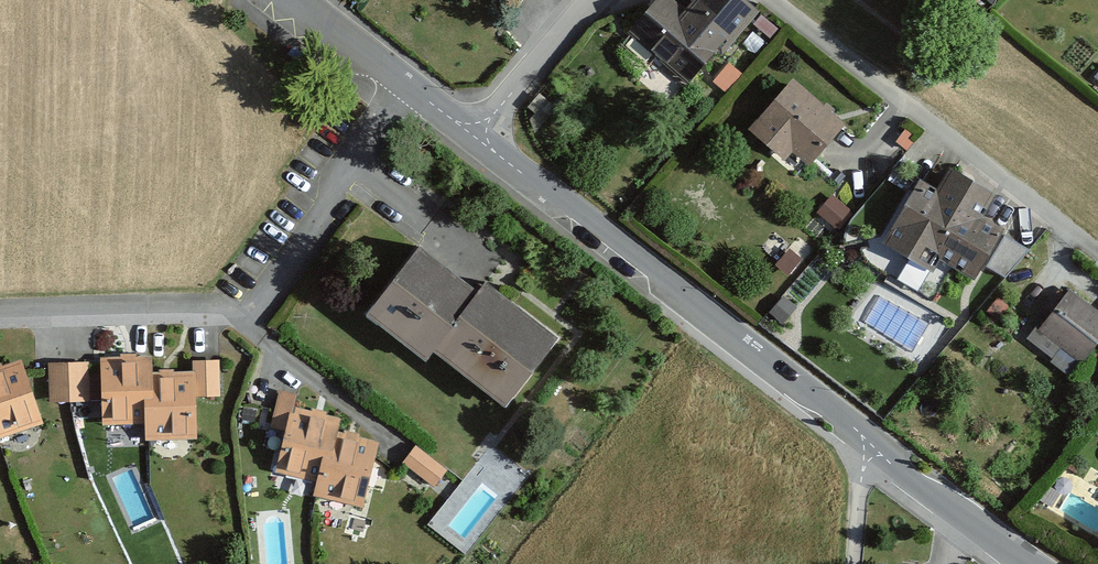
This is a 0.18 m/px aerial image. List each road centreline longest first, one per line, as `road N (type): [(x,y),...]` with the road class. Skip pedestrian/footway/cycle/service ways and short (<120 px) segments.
road 1 (residential): [(0,313),(241,316),(408,82)]
road 2 (residential): [(473,132),(866,434)]
road 3 (residential): [(767,0),(1097,254)]
road 4 (residential): [(866,434),(1036,563)]
road 5 (residential): [(473,132),(591,0)]
road 6 (residential): [(301,0),(408,82)]
road 7 (residential): [(866,434),(856,563)]

